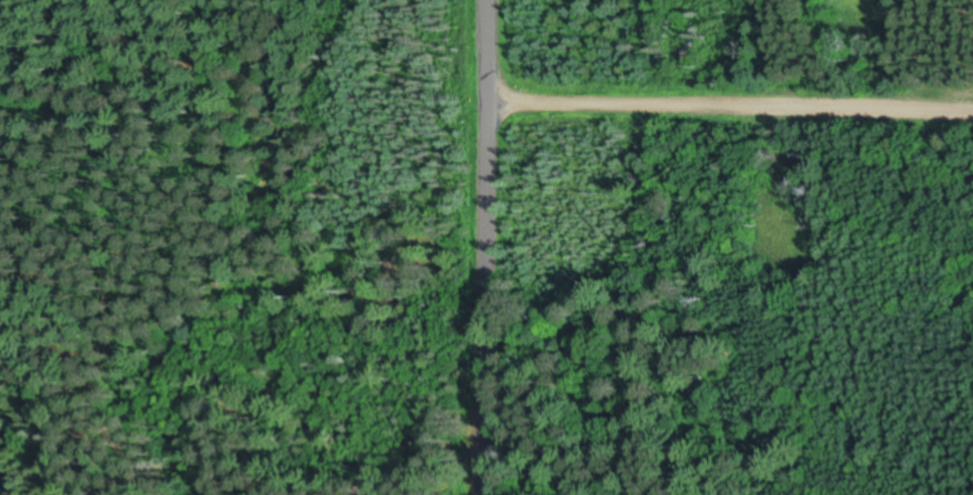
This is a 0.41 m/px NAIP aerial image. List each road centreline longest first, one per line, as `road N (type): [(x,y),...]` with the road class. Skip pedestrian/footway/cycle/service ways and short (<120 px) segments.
road 1 (track): [(0,96),(22,129),(34,234),(234,349),(482,413)]
road 2 (residential): [(479,494),(485,0)]
road 3 (residential): [(972,112),(487,101)]
road 4 (track): [(273,0),(256,59),(182,84),(0,25)]

